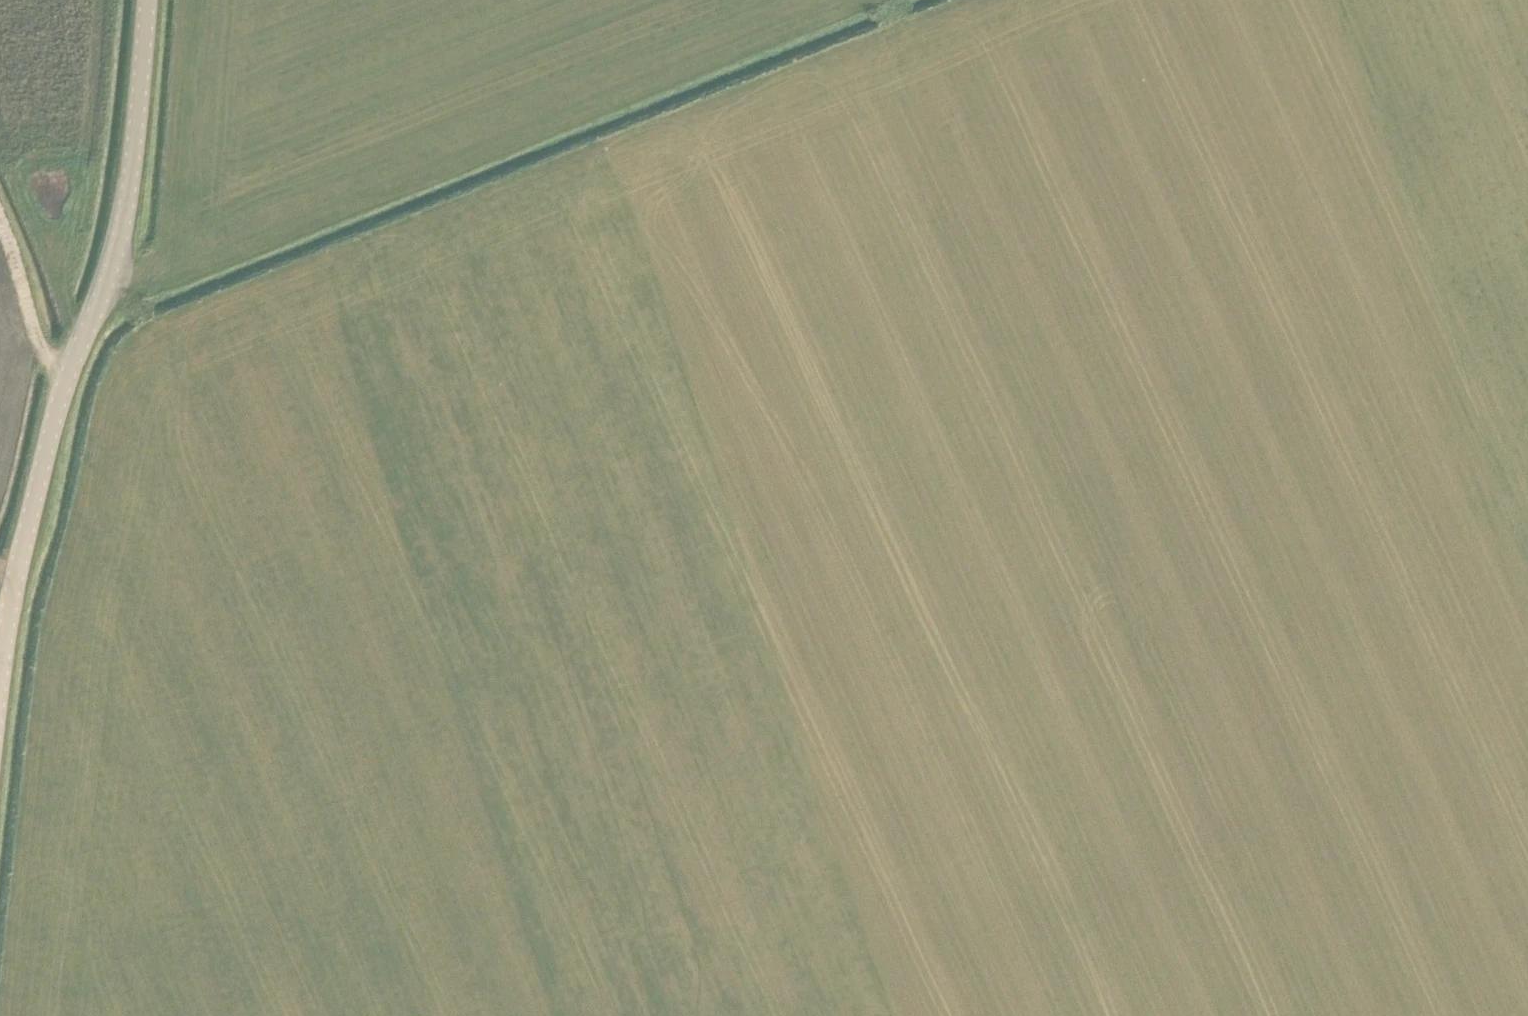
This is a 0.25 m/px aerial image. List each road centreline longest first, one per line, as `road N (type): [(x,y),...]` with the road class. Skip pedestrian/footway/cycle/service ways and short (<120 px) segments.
road 1 (secondary): [(0,675),(11,581),(45,448),(107,283),(124,209),(146,0)]

